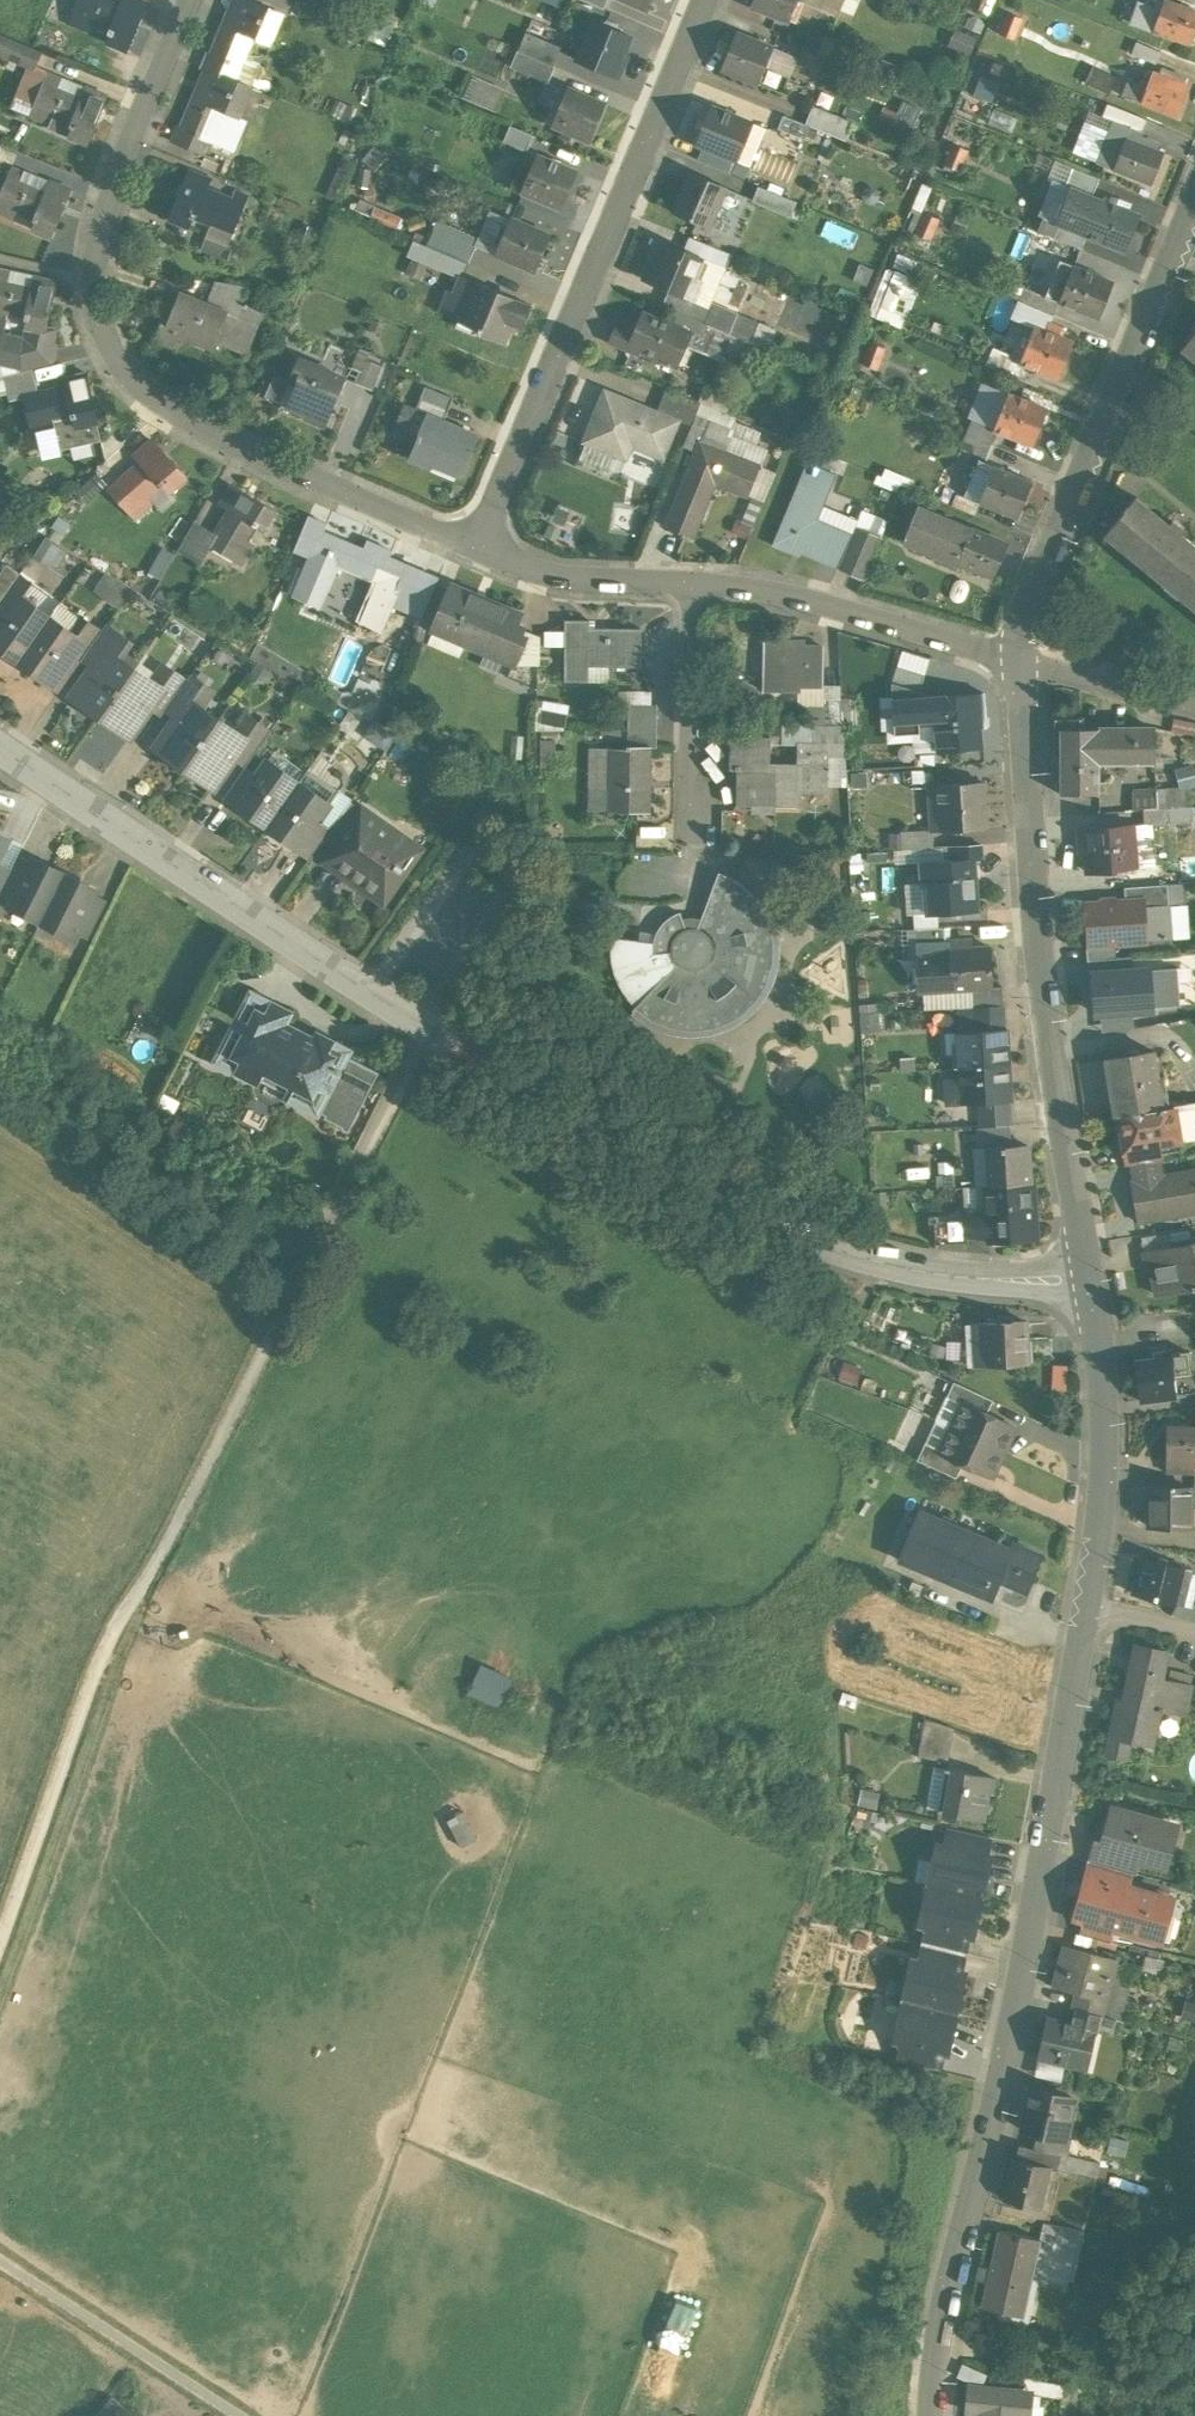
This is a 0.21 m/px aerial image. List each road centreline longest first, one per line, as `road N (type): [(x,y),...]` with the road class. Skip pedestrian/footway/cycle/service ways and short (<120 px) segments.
road 1 (unclassified): [(0,745),(424,1028),(697,1192),(818,1249),(893,1269),(964,1280),(1088,1278)]
road 2 (residential): [(1088,1606),(1006,2075),(941,2324),(931,2415)]
road 3 (residential): [(478,548),(200,425),(128,374),(95,311),(99,233),(189,0)]
road 4 (track): [(833,1886),(140,1584)]
road 5 (residential): [(1017,662),(1037,937),(1088,1278)]
road 6 (residential): [(709,0),(478,548)]
road 7 (residential): [(1194,199),(1032,591),(1017,662)]
road 8 (track): [(140,1584),(328,1229)]
road 9 (track): [(0,1949),(107,1636),(140,1584)]
road 10 (residential): [(1017,662),(815,601),(688,583)]
road 11 (residential): [(1088,1278),(1106,1425),(1088,1606)]
road 12 (track): [(0,2263),(238,2415)]
road 13 (residential): [(688,583),(689,824)]
road 14 (track): [(424,1028),(328,1229)]
road 15 (residential): [(688,583),(584,578),(478,548)]
road 16 (residential): [(1017,662),(1194,710)]

